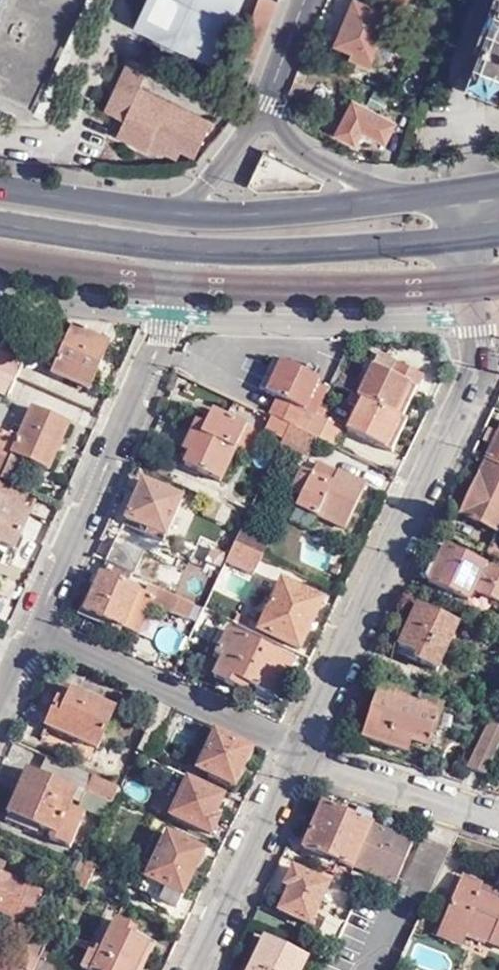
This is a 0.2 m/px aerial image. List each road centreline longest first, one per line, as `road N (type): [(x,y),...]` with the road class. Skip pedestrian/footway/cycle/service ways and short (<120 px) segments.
road 1 (residential): [(295,748),(466,395),(474,350),(459,240)]
road 2 (residential): [(29,631),(163,325),(175,253)]
road 3 (residential): [(29,631),(295,748)]
road 4 (primary): [(175,253),(459,240)]
road 5 (residential): [(191,969),(295,748)]
road 6 (primary): [(399,203),(180,215)]
road 7 (residential): [(295,748),(498,818)]
road 8 (primary): [(180,215),(0,191)]
road 9 (primary): [(0,228),(175,253)]
road 10 (residential): [(399,203),(260,127)]
road 11 (residential): [(308,0),(260,127)]

